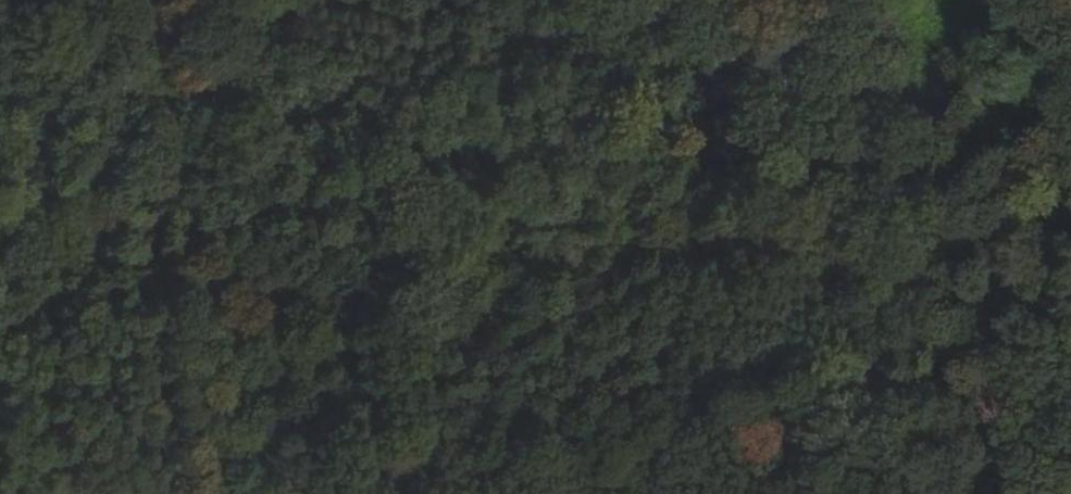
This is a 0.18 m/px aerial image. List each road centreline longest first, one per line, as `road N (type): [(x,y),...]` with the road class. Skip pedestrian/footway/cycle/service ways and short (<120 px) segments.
road 1 (track): [(0,328),(622,0)]

